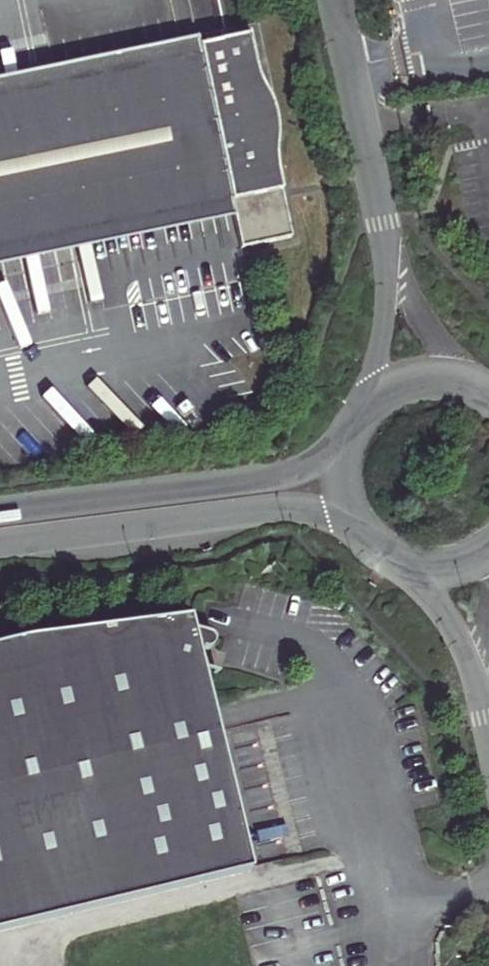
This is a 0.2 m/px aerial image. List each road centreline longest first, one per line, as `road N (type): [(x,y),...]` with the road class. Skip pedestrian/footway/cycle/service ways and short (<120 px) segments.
road 1 (unclassified): [(332,0),(390,259),(386,320),(358,419)]
road 2 (unclassified): [(0,543),(294,507),(367,536)]
road 3 (unclassified): [(346,443),(265,478),(0,512)]
road 4 (unclassified): [(390,555),(418,578),(454,630),(488,727)]
road 5 (unclassified): [(488,393),(454,379),(413,380),(358,419)]

